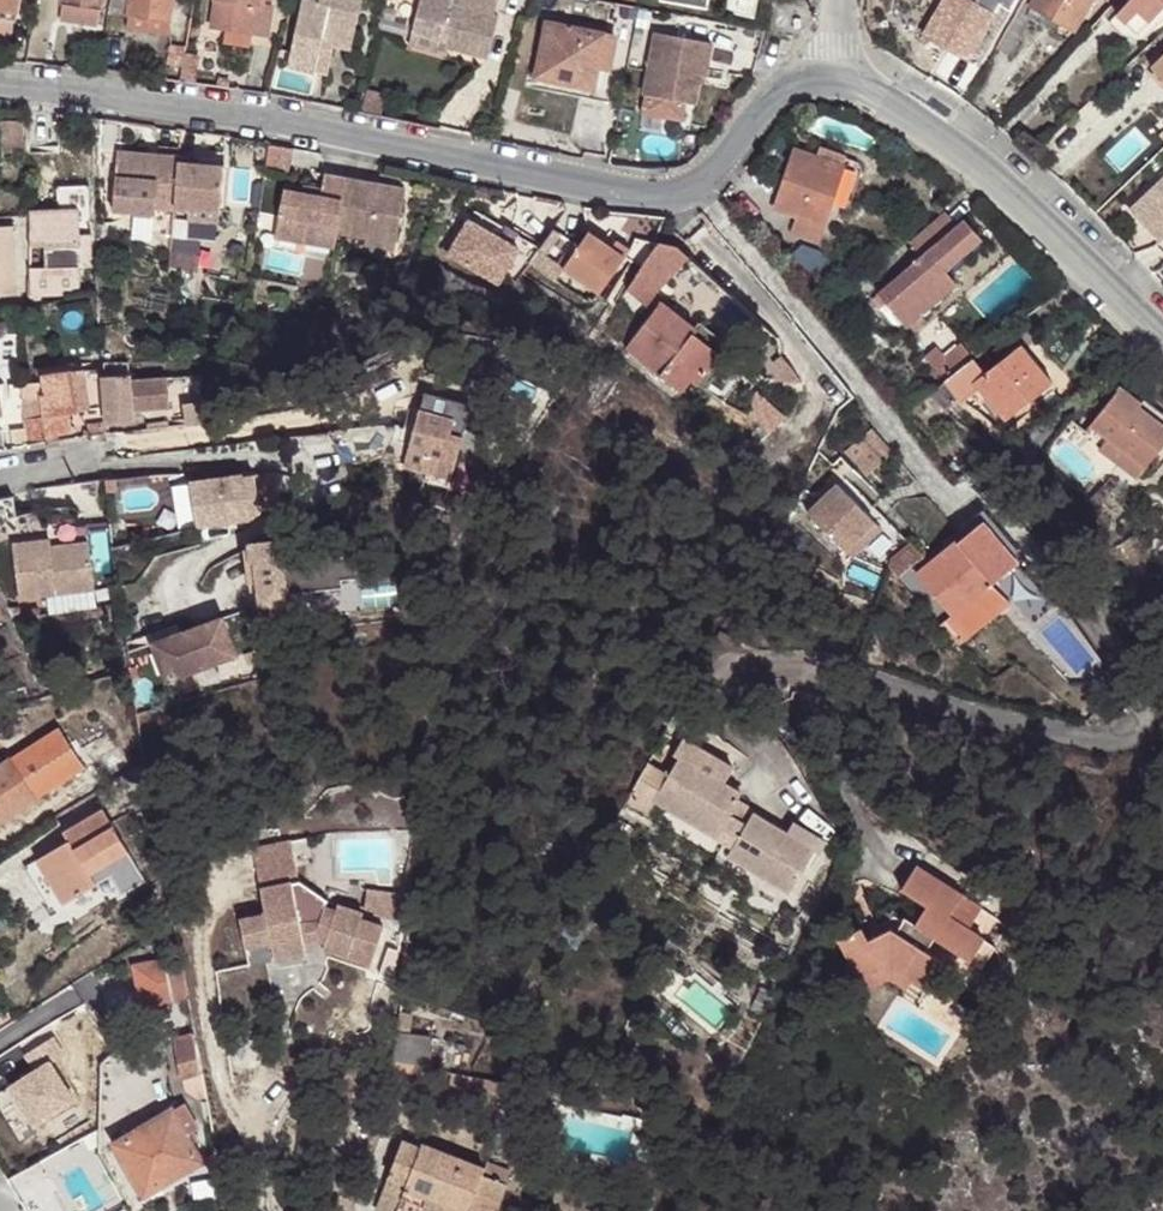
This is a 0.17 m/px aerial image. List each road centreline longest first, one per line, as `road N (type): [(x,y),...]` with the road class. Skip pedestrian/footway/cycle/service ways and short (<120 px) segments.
road 1 (residential): [(704,182),(733,231),(947,490),(987,499),(1033,543),(1143,696),(1148,717),(1142,740),(1110,745),(825,658),(761,658),(730,675),(728,716),(775,779)]
road 2 (residential): [(704,182),(675,197),(648,198),(261,112),(0,87)]
road 3 (residential): [(842,76),(986,171),(1162,342)]
road 4 (residential): [(842,76),(803,76),(780,91),(704,182)]

